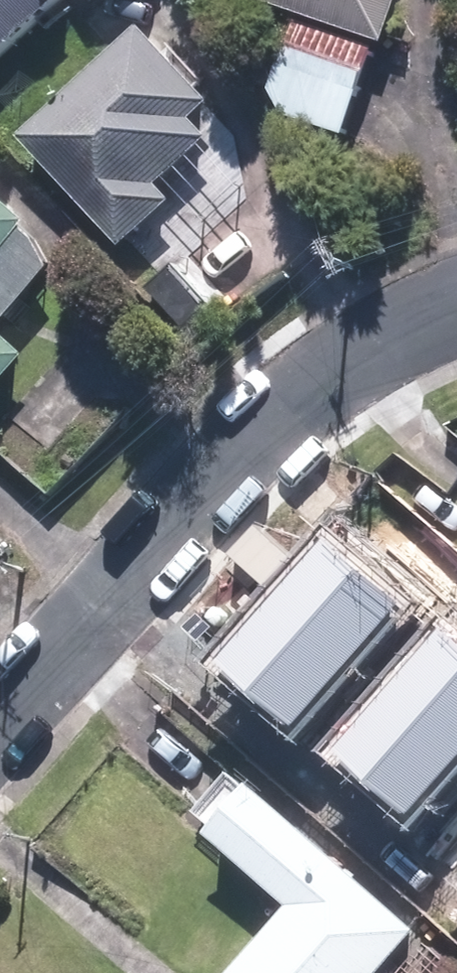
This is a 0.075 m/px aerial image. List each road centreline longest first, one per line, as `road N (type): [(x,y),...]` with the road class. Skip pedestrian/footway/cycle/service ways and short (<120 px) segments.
road 1 (residential): [(0,727),(270,430),(410,322),(456,305)]

